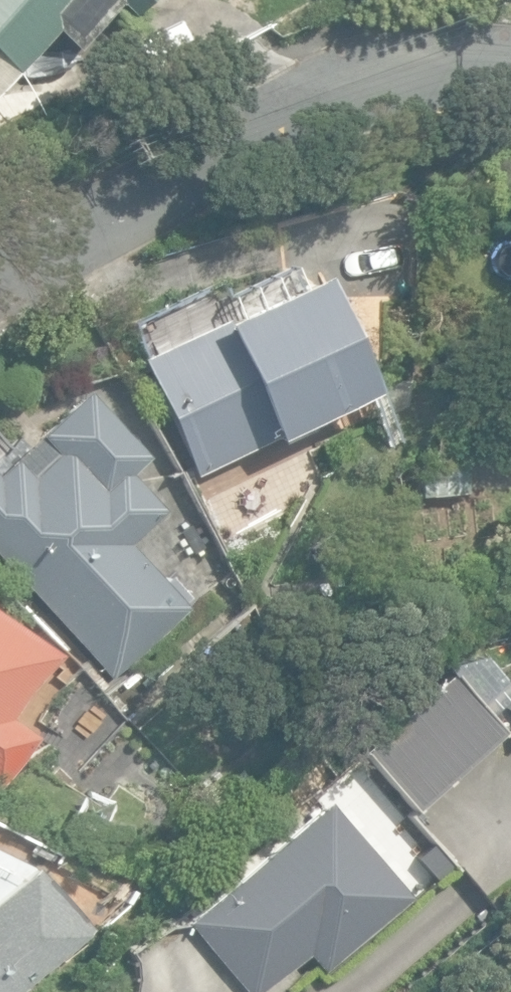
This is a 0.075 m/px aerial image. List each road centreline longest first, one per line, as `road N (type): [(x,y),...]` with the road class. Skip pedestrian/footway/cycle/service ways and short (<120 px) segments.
road 1 (residential): [(0,249),(55,215),(330,88),(483,56),(510,58)]

